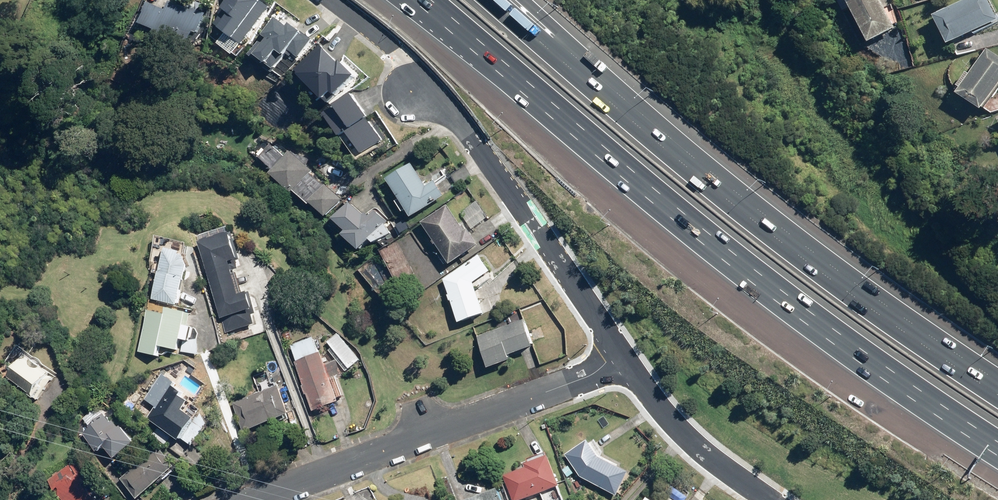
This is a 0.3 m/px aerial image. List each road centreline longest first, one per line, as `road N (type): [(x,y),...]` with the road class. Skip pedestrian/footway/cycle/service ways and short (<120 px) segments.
road 1 (motorway): [(997,443),(782,291),(492,52)]
road 2 (residential): [(327,0),(394,51),(413,95),(452,119),(483,155),(622,364)]
road 3 (residential): [(622,364),(257,499)]
road 4 (motorway): [(488,0),(777,238)]
road 5 (motorway): [(523,0),(777,238)]
road 6 (motorway): [(777,238),(997,395)]
road 7 (residential): [(622,364),(691,441),(770,499)]

